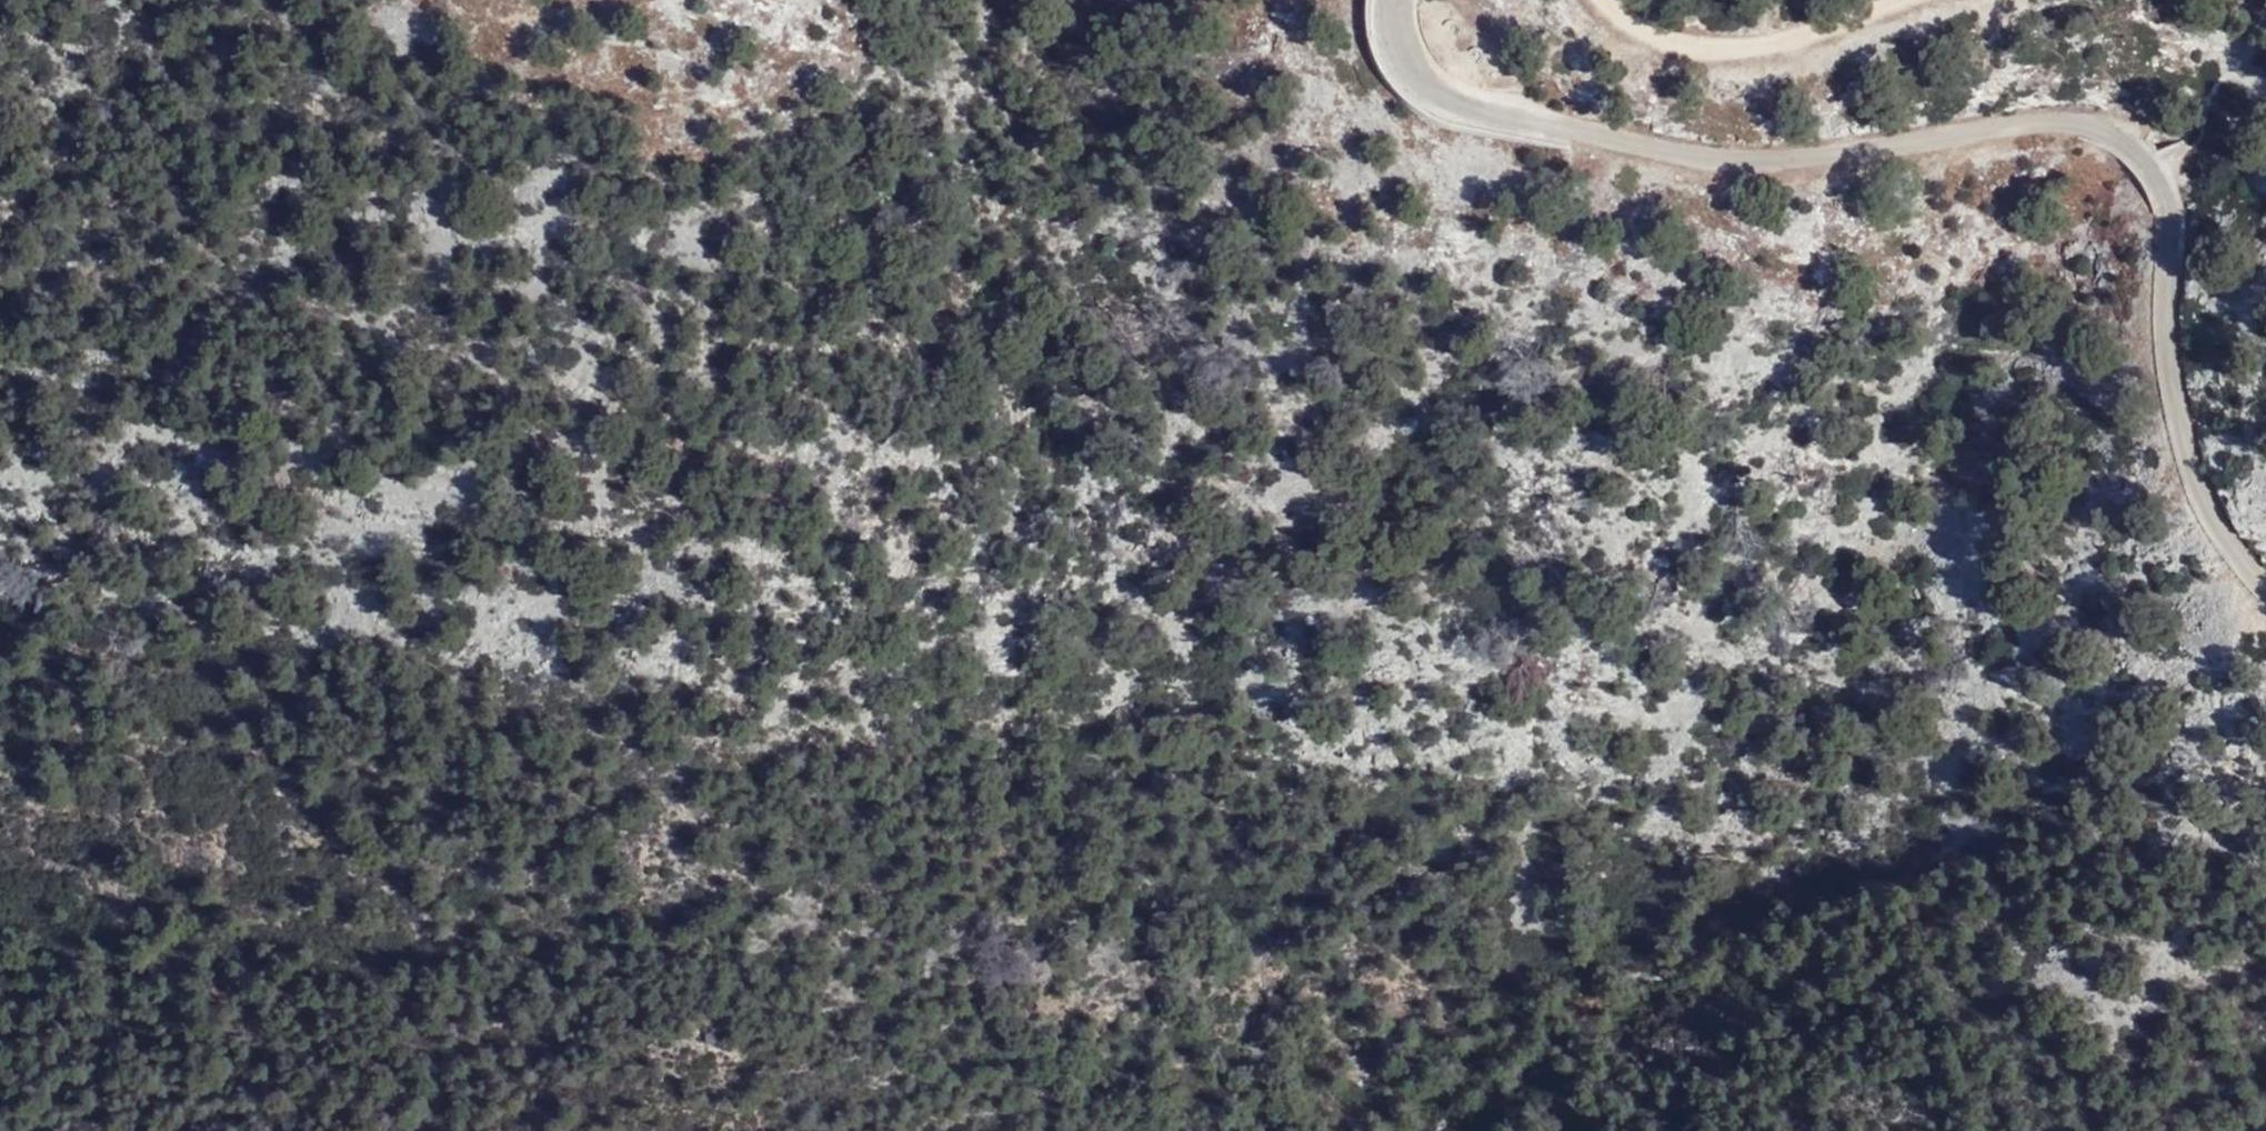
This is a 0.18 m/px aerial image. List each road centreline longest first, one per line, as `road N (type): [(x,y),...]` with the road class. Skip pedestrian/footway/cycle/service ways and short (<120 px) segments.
road 1 (unclassified): [(2265,593),(2226,545),(2191,474),(2168,377),(2164,294),(2171,225),(2164,191),(2144,161),(2113,137),(2076,122),(2016,124),(1869,151),(1750,164),(1707,160),(1456,108),(1425,89),(1403,62),(1390,32),(1389,0)]
road 2 (track): [(1603,0),(1620,19),(1672,40),(1752,48),(1911,0)]

